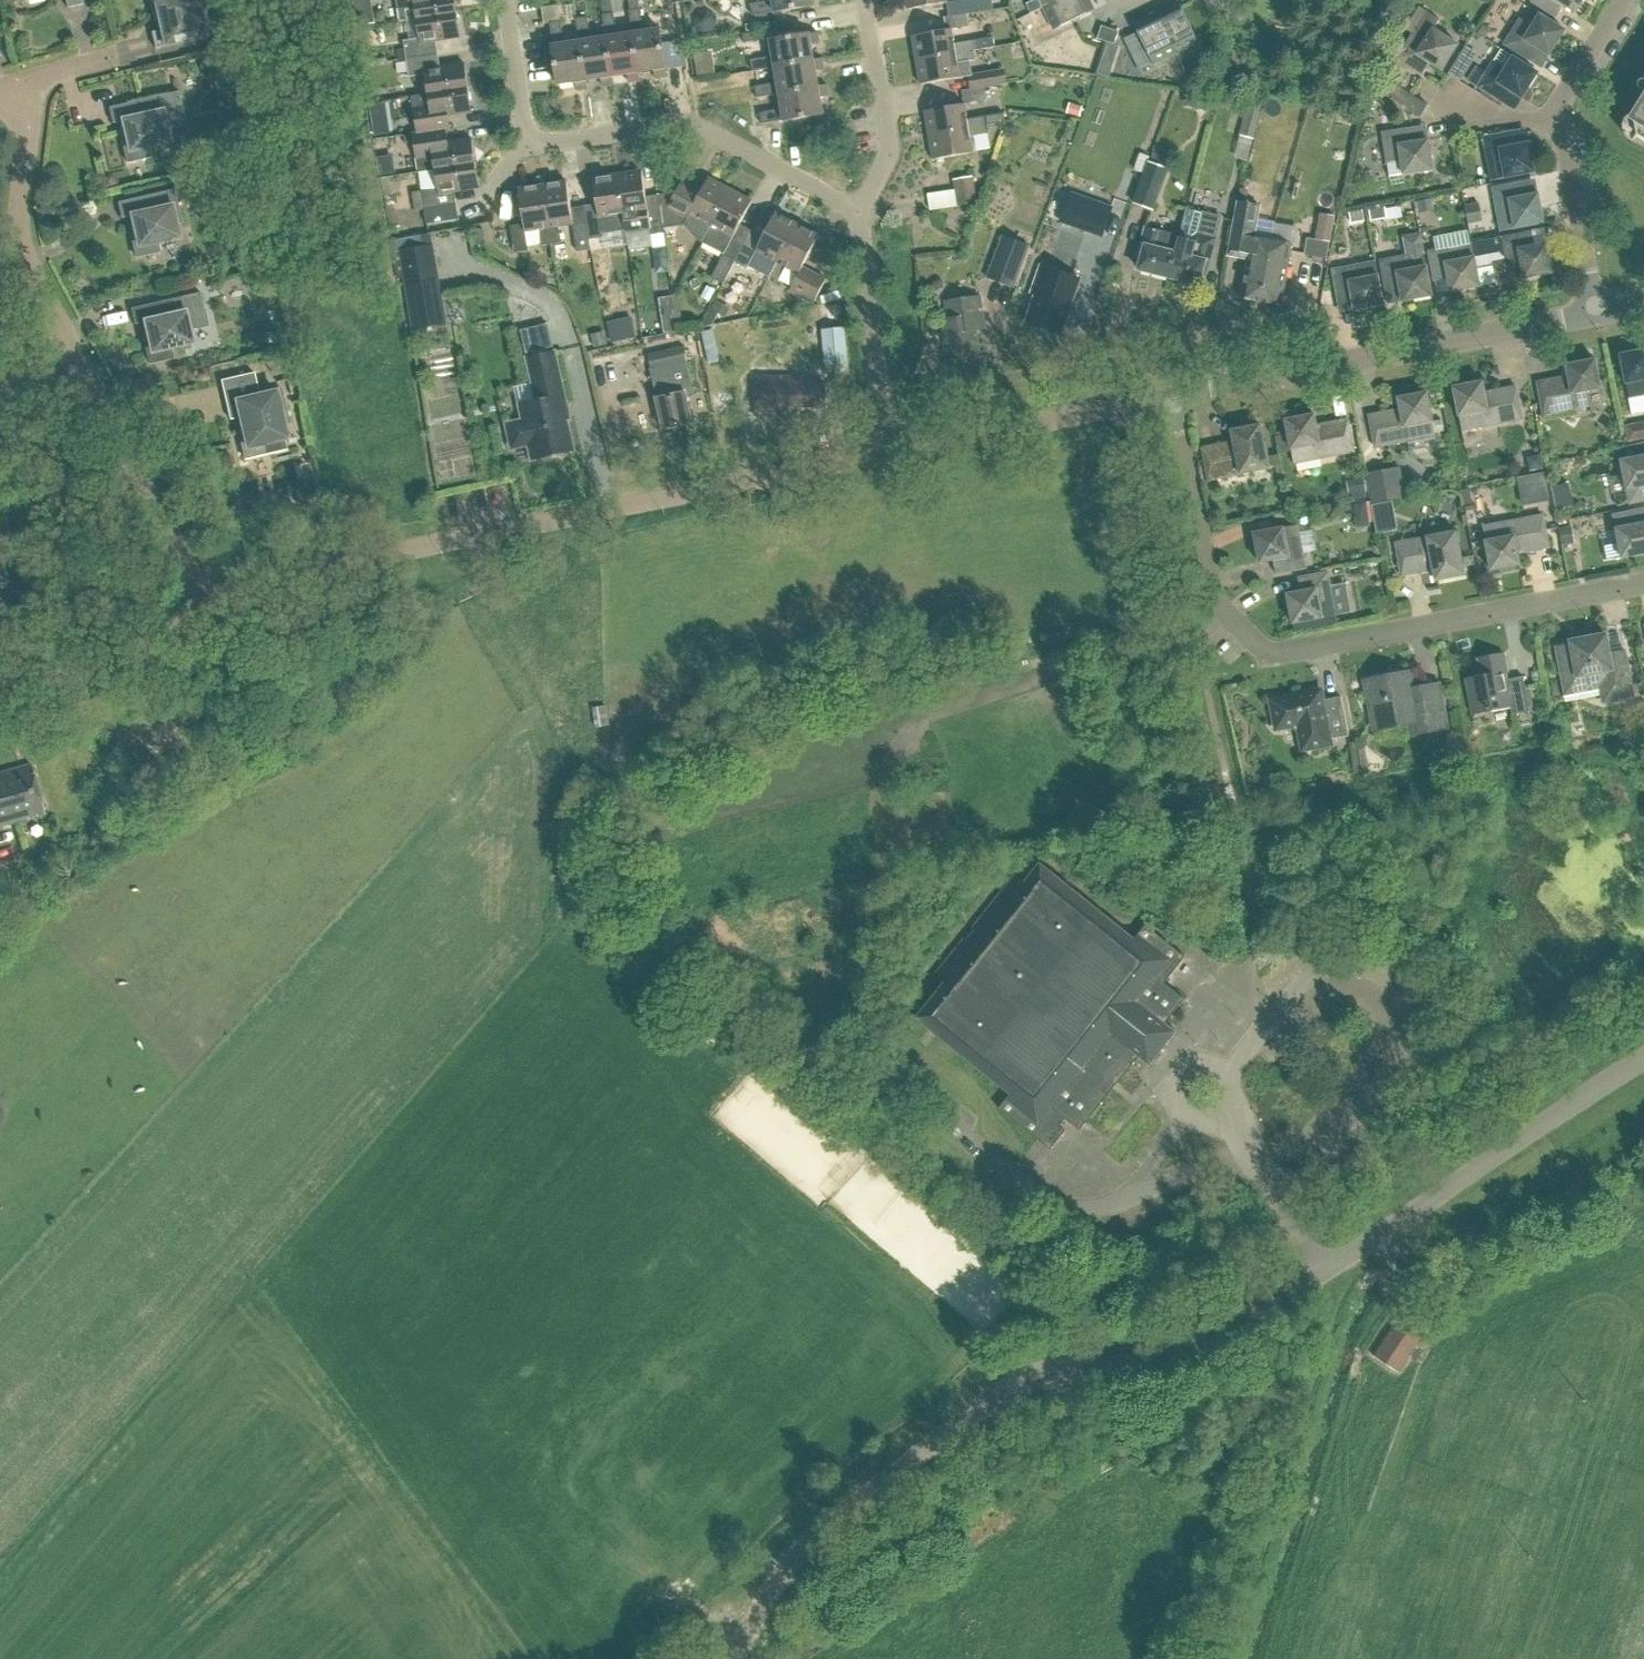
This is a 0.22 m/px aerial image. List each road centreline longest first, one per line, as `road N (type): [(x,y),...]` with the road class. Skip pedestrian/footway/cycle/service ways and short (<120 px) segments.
road 1 (unclassified): [(732,1658),(790,1560),(1007,1387),(1037,1371),(1160,1361),(1205,1348),(1643,1060)]
road 2 (unclassified): [(207,603),(289,573),(887,453)]
road 3 (residential): [(1643,587),(1268,660),(1213,606),(1171,399)]
road 4 (residential): [(507,0),(533,144),(697,124),(857,215)]
road 5 (unclassified): [(1171,399),(1596,313)]
road 6 (unclassified): [(887,453),(1171,399)]
road 7 (residential): [(70,355),(18,239),(29,120),(24,83)]
road 8 (residential): [(207,603),(70,355)]
road 9 (residential): [(887,453),(857,215)]
road 10 (unclassified): [(0,684),(95,669),(207,603)]
road 11 (residential): [(857,215),(888,139),(865,0)]
road 12 (residential): [(1596,313),(1557,116)]
road 13 (residential): [(1557,116),(1625,0)]

